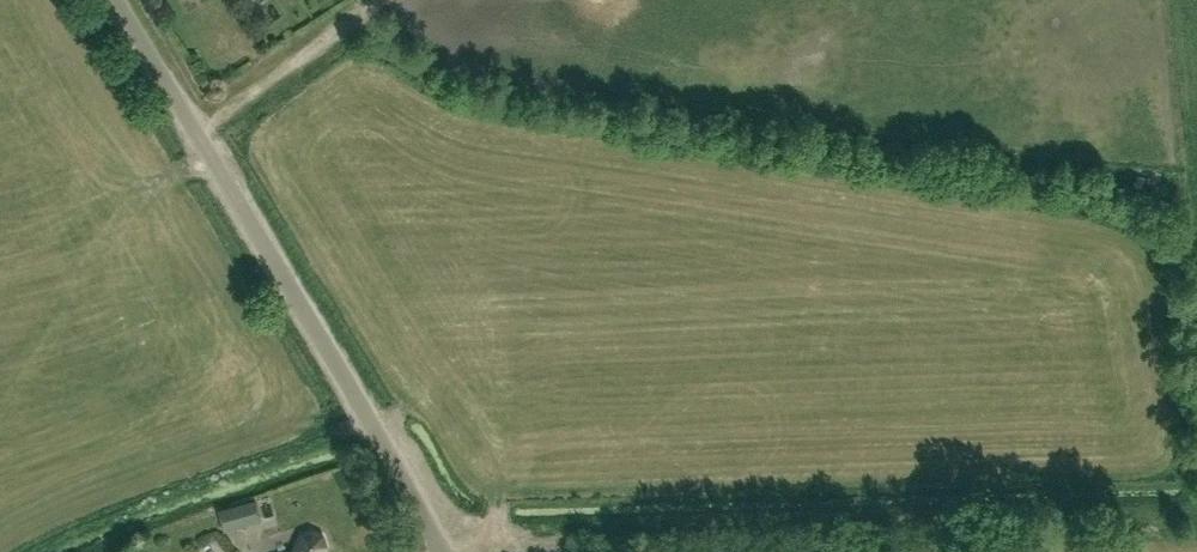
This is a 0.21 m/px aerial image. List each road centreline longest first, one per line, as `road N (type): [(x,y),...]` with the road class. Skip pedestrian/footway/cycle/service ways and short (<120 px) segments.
road 1 (unclassified): [(444,551),(112,0)]

